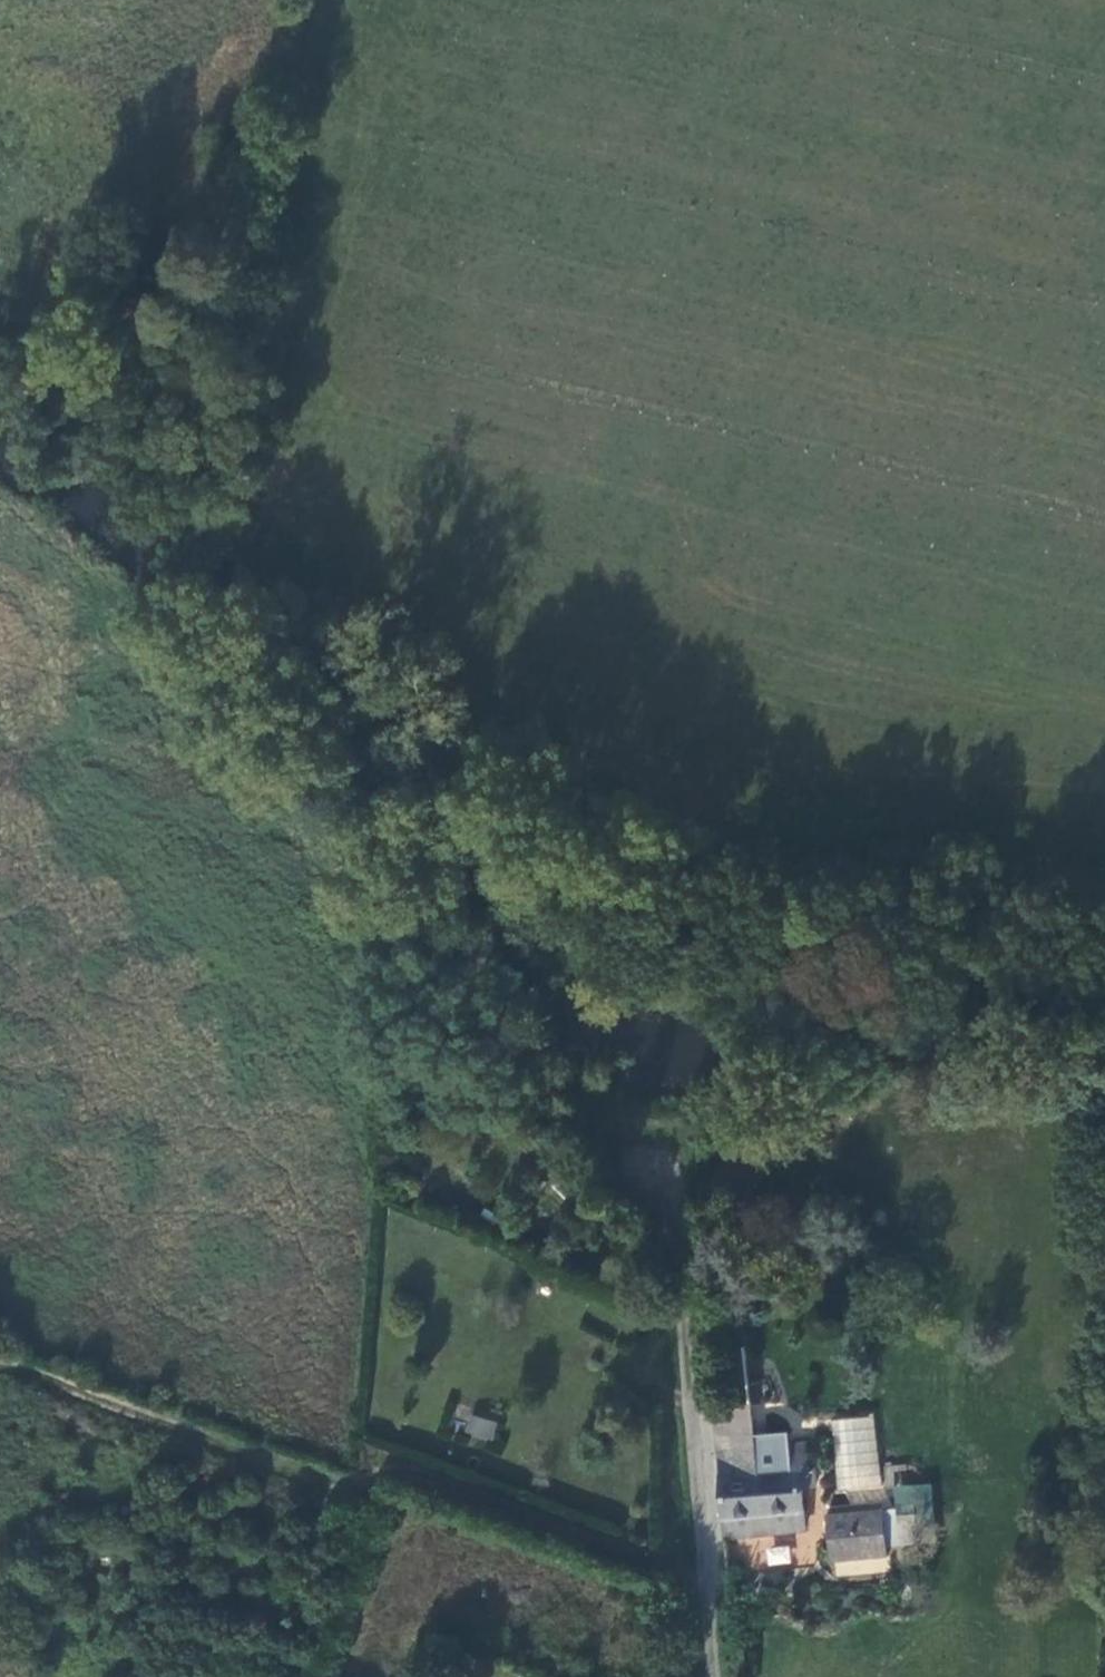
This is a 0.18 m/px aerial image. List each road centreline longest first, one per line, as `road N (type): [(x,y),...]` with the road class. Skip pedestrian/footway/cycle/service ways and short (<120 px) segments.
road 1 (unclassified): [(721,1676),(664,1221)]

